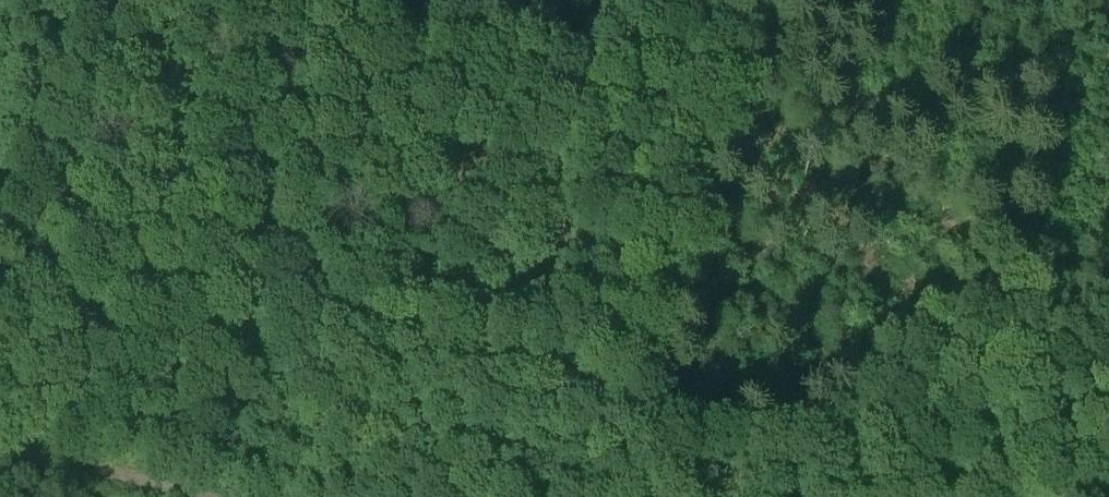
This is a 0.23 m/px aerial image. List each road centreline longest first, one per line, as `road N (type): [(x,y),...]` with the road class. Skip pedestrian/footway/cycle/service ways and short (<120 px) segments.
road 1 (track): [(610,0),(497,496)]
road 2 (track): [(0,446),(212,496)]

